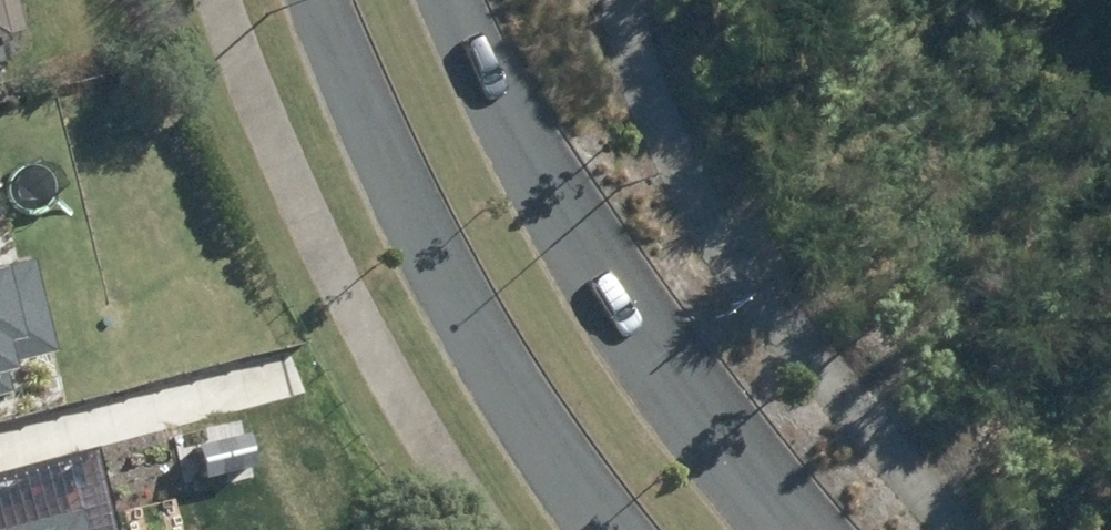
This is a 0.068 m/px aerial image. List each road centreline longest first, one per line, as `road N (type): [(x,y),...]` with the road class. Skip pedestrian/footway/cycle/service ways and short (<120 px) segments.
road 1 (secondary): [(448,0),(478,87),(696,428),(788,529)]
road 2 (secondary): [(629,529),(556,443),(383,126),(335,0)]

